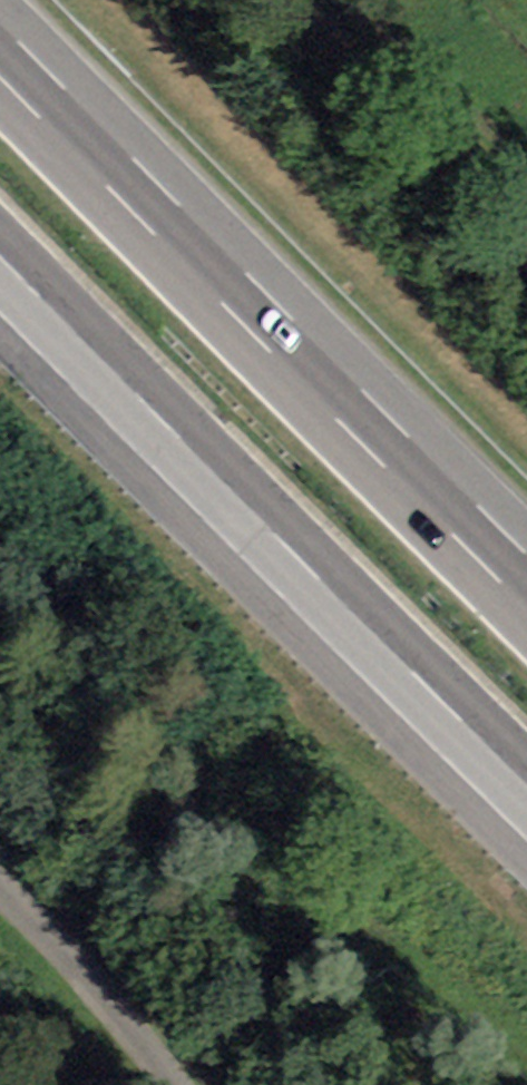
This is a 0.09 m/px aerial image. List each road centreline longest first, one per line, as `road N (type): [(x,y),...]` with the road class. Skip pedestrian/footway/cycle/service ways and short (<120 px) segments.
road 1 (motorway): [(526,581),(0,51)]
road 2 (motorway): [(0,257),(526,785)]
road 3 (track): [(526,207),(322,0)]
road 4 (unclassified): [(0,887),(114,997),(184,1084)]

